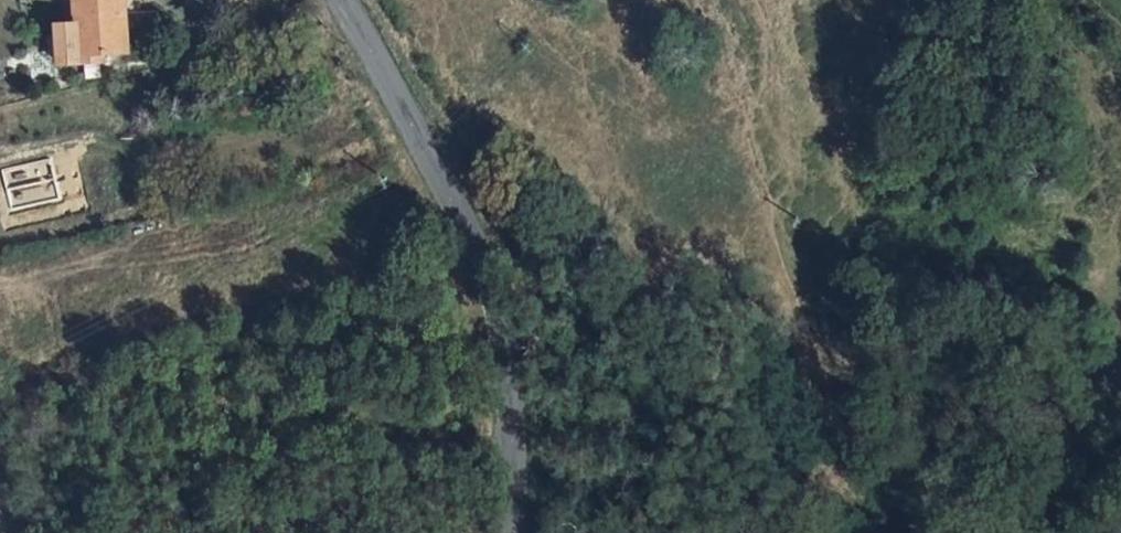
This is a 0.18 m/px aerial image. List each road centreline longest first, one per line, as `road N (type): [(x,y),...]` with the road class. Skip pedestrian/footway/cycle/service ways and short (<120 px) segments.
road 1 (tertiary): [(514,532),(508,354),(472,239),(344,0)]

